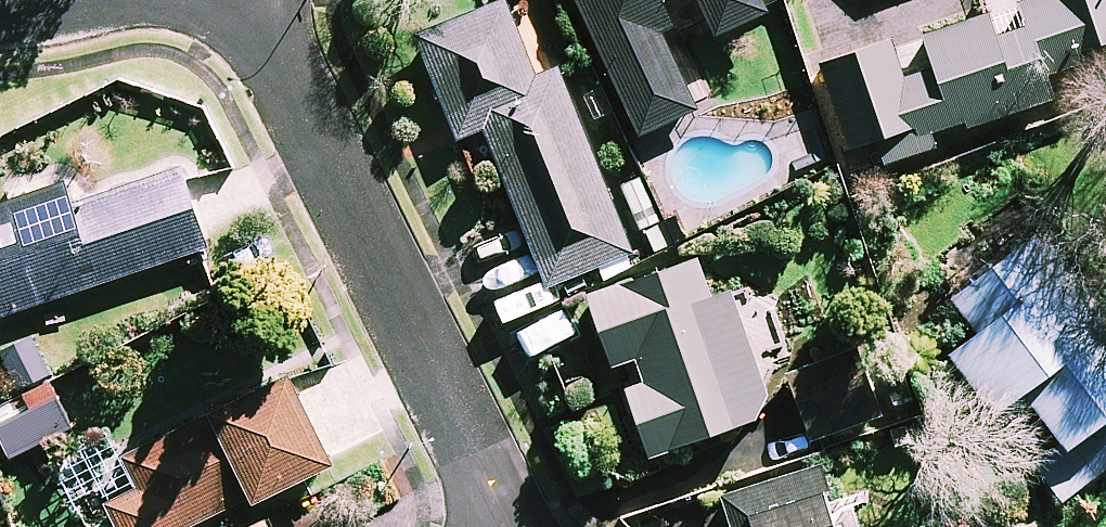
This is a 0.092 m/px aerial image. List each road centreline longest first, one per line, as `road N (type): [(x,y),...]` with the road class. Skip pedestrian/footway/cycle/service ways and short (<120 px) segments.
road 1 (residential): [(495,526),(485,463),(252,0)]

